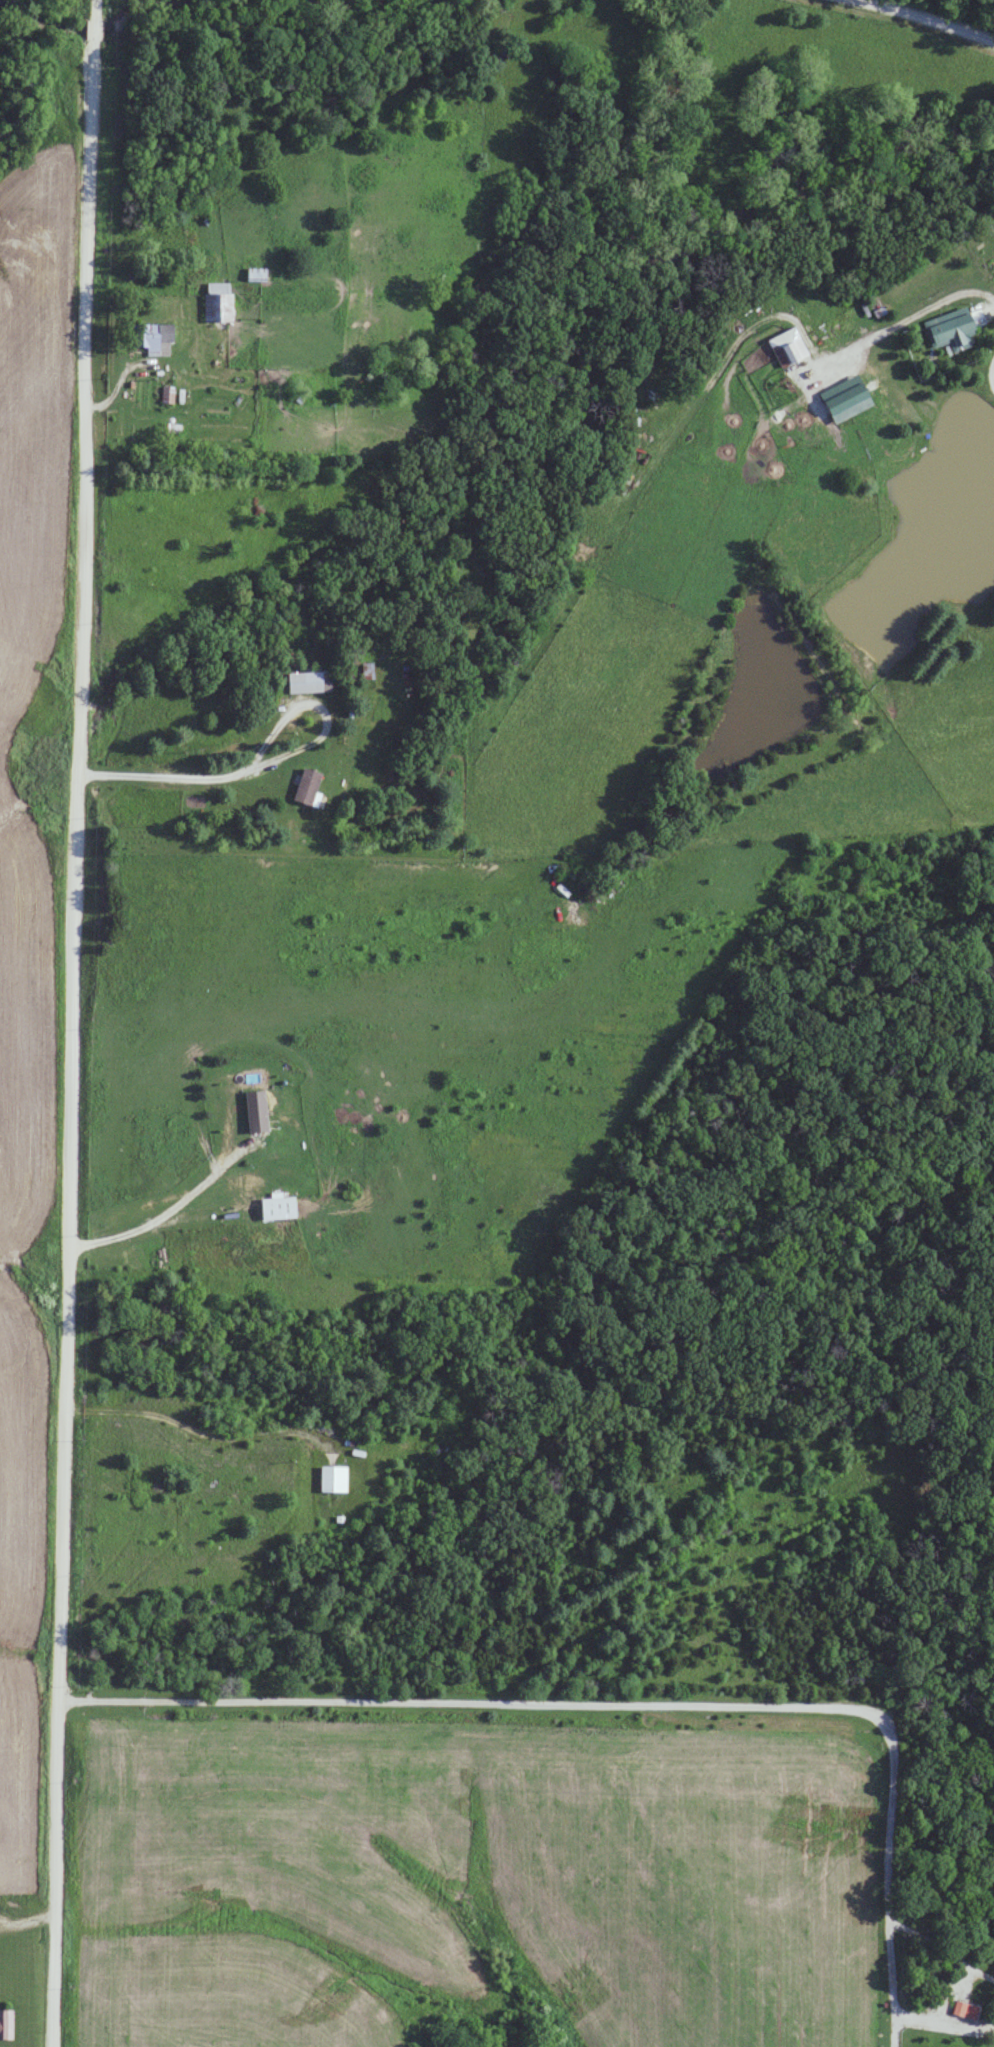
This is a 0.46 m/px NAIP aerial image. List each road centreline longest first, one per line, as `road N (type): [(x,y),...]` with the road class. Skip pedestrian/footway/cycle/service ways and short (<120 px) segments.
road 1 (residential): [(71,2046),(116,0)]
road 2 (residential): [(993,52),(842,0)]

